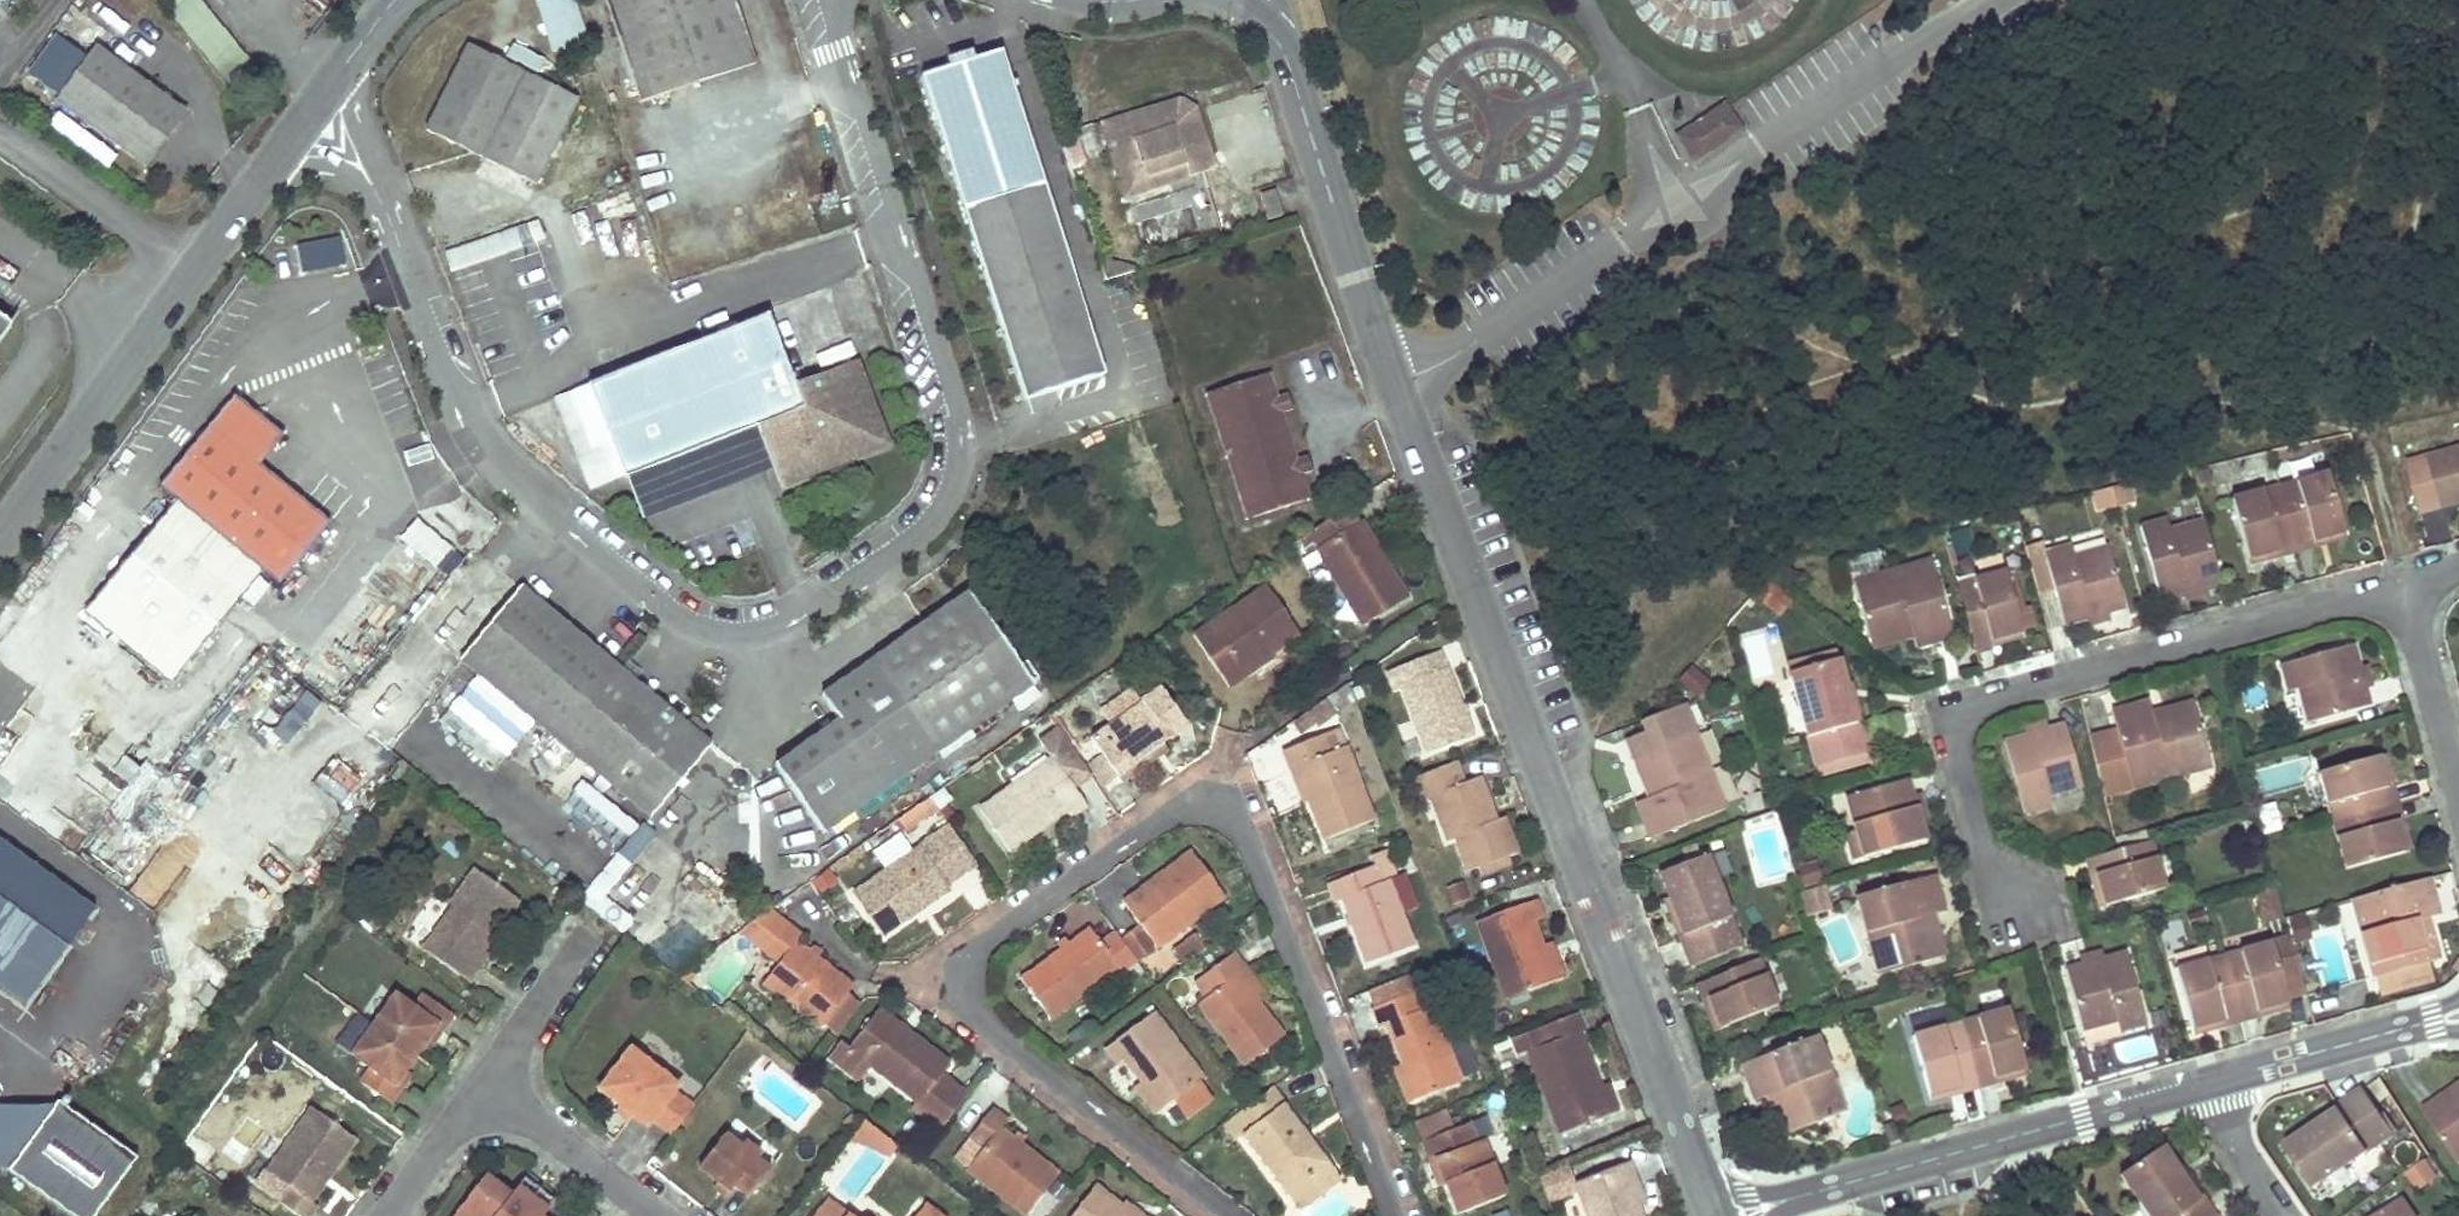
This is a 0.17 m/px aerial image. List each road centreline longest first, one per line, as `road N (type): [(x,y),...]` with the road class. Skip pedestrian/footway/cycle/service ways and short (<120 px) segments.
road 1 (unclassified): [(840,0),(841,46),(953,392),(961,442),(953,486),(921,536),(786,626),(736,635),(675,617),(483,455),(457,408),(391,227)]
road 2 (residential): [(1391,1215),(1248,841),(1228,818),(1195,807),(1171,814),(998,933),(979,954),(973,987),(994,1030),(1233,1215)]
road 3 (residential): [(1394,382),(1715,1215)]
road 4 (residential): [(1394,382),(1448,359),(1901,53),(1995,0)]
road 5 (residential): [(2012,898),(1980,844),(1957,759),(1957,731),(1967,711),(1990,698),(2405,587)]
road 6 (residential): [(2219,1080),(1734,1215)]
road 7 (unclassified): [(0,536),(261,176)]
road 8 (residential): [(1241,5),(1288,64),(1394,382)]
road 9 (residential): [(2458,1012),(2219,1080)]
road 10 (residential): [(484,1086),(652,1215)]
road 11 (residential): [(2405,587),(2458,787)]
road 12 (residential): [(484,1086),(589,930)]
road 13 (unclassified): [(391,227),(392,192),(369,148),(347,60)]
road 14 (residential): [(389,1215),(484,1086)]
road 15 (residential): [(2219,1080),(2238,1148),(2285,1215)]
road 16 (unclassified): [(391,227),(348,178),(261,176)]
road 17 (unclassified): [(261,176),(347,60)]

